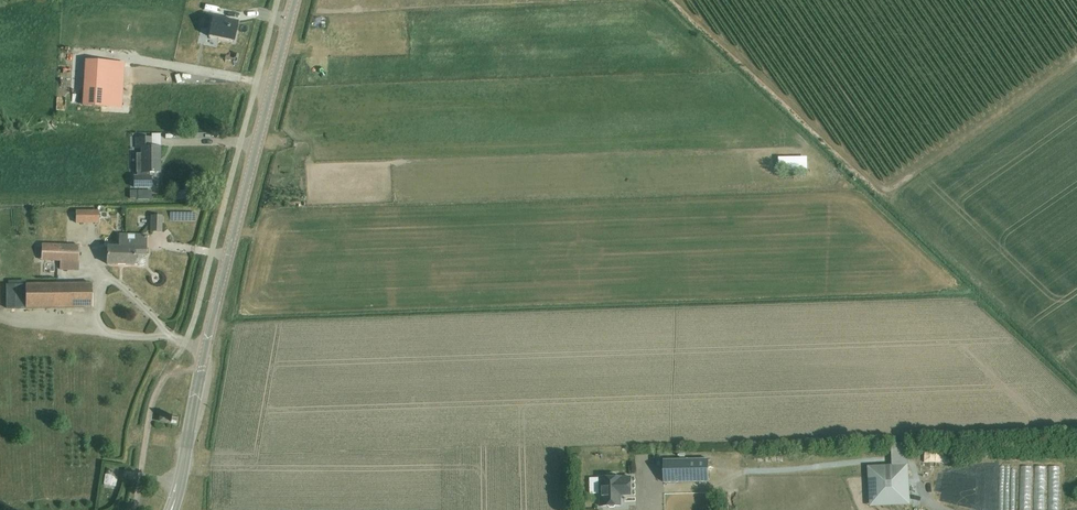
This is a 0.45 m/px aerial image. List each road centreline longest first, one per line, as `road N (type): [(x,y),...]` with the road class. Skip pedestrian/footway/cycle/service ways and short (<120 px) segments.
road 1 (tertiary): [(171,509),(294,0)]

